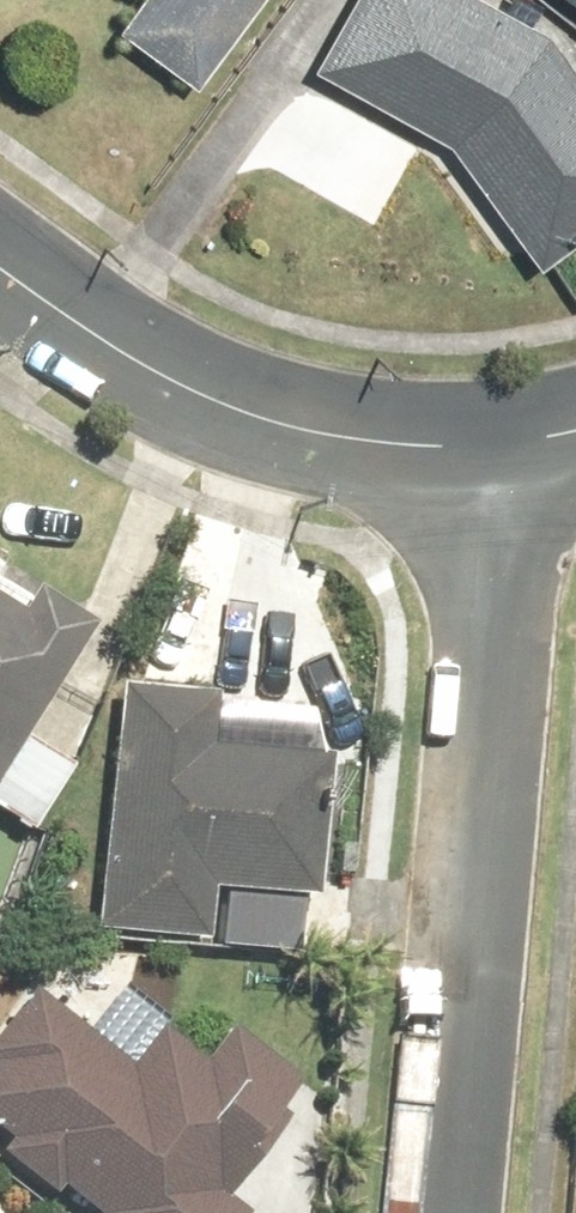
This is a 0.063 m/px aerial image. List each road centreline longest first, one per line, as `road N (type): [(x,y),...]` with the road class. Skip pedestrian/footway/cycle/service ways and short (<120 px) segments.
road 1 (residential): [(431,1212),(494,458)]
road 2 (residential): [(0,264),(152,377),(318,437),(494,458)]

